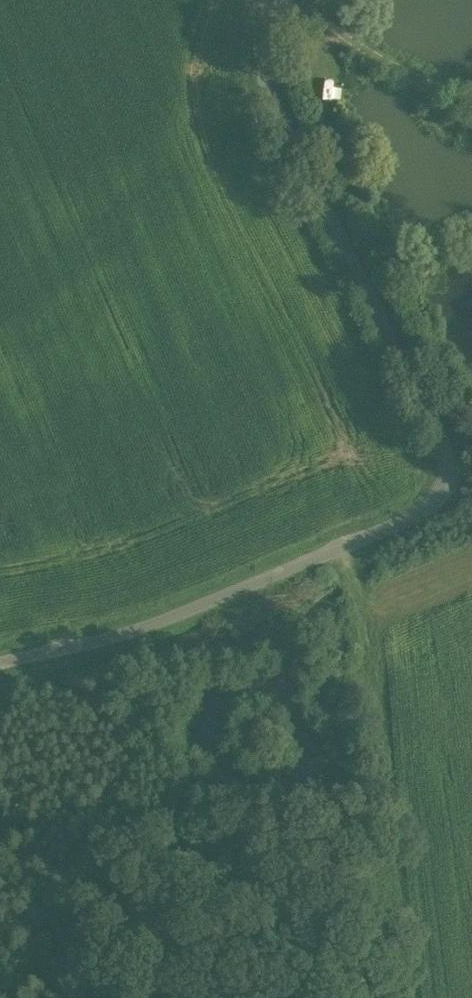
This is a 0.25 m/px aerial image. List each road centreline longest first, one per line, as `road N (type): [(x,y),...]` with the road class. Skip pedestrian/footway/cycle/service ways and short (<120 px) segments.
road 1 (residential): [(286,0),(272,52),(280,112),(433,424),(444,457),(437,489),(165,611),(0,659)]
road 2 (track): [(336,539),(356,592),(416,997)]

